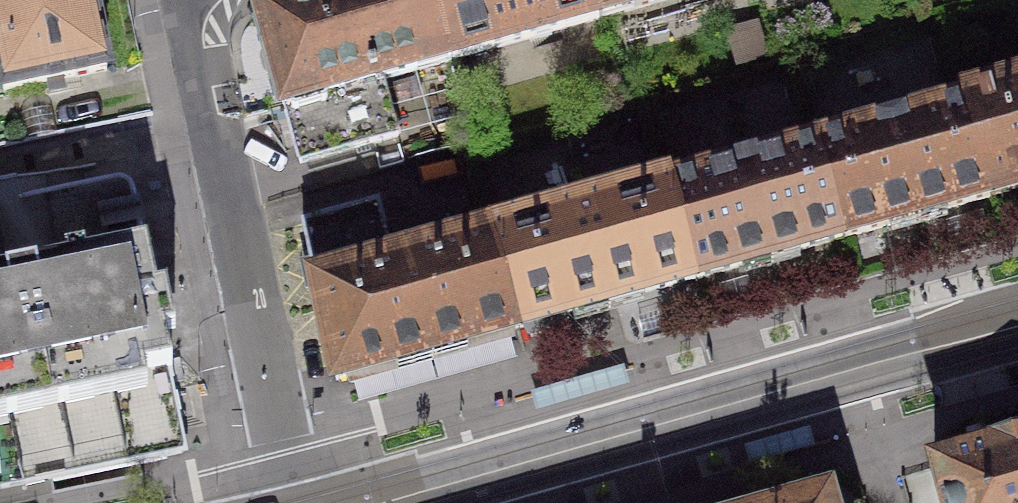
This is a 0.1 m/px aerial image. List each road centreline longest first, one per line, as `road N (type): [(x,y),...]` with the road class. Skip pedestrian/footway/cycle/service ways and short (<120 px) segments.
road 1 (tertiary): [(376,502),(1017,324)]
road 2 (residential): [(295,502),(191,0)]

